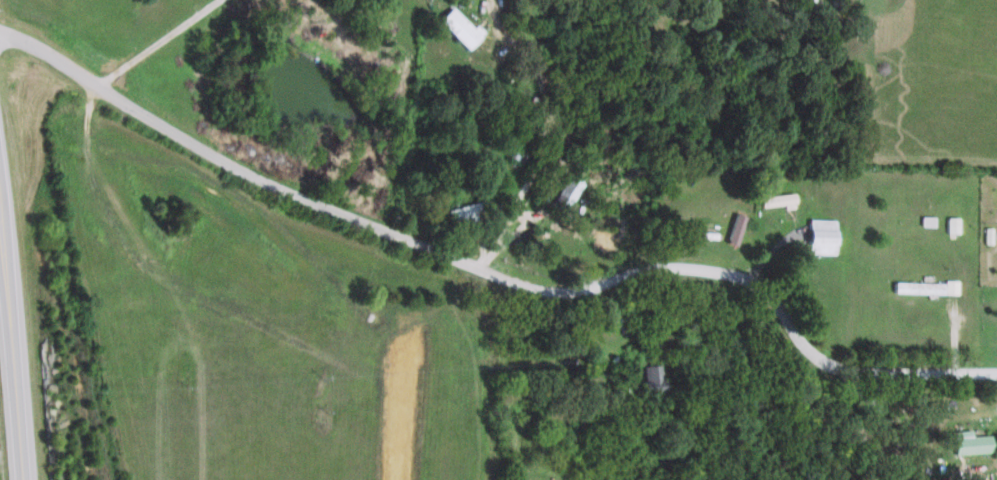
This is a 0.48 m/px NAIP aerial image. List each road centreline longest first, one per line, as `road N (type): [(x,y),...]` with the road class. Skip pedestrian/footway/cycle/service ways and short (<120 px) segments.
road 1 (residential): [(996,375),(827,370),(791,343),(759,297),(724,275),(640,271),(575,291),(507,276),(231,161),(0,27)]
road 2 (primary): [(31,479),(0,182)]

